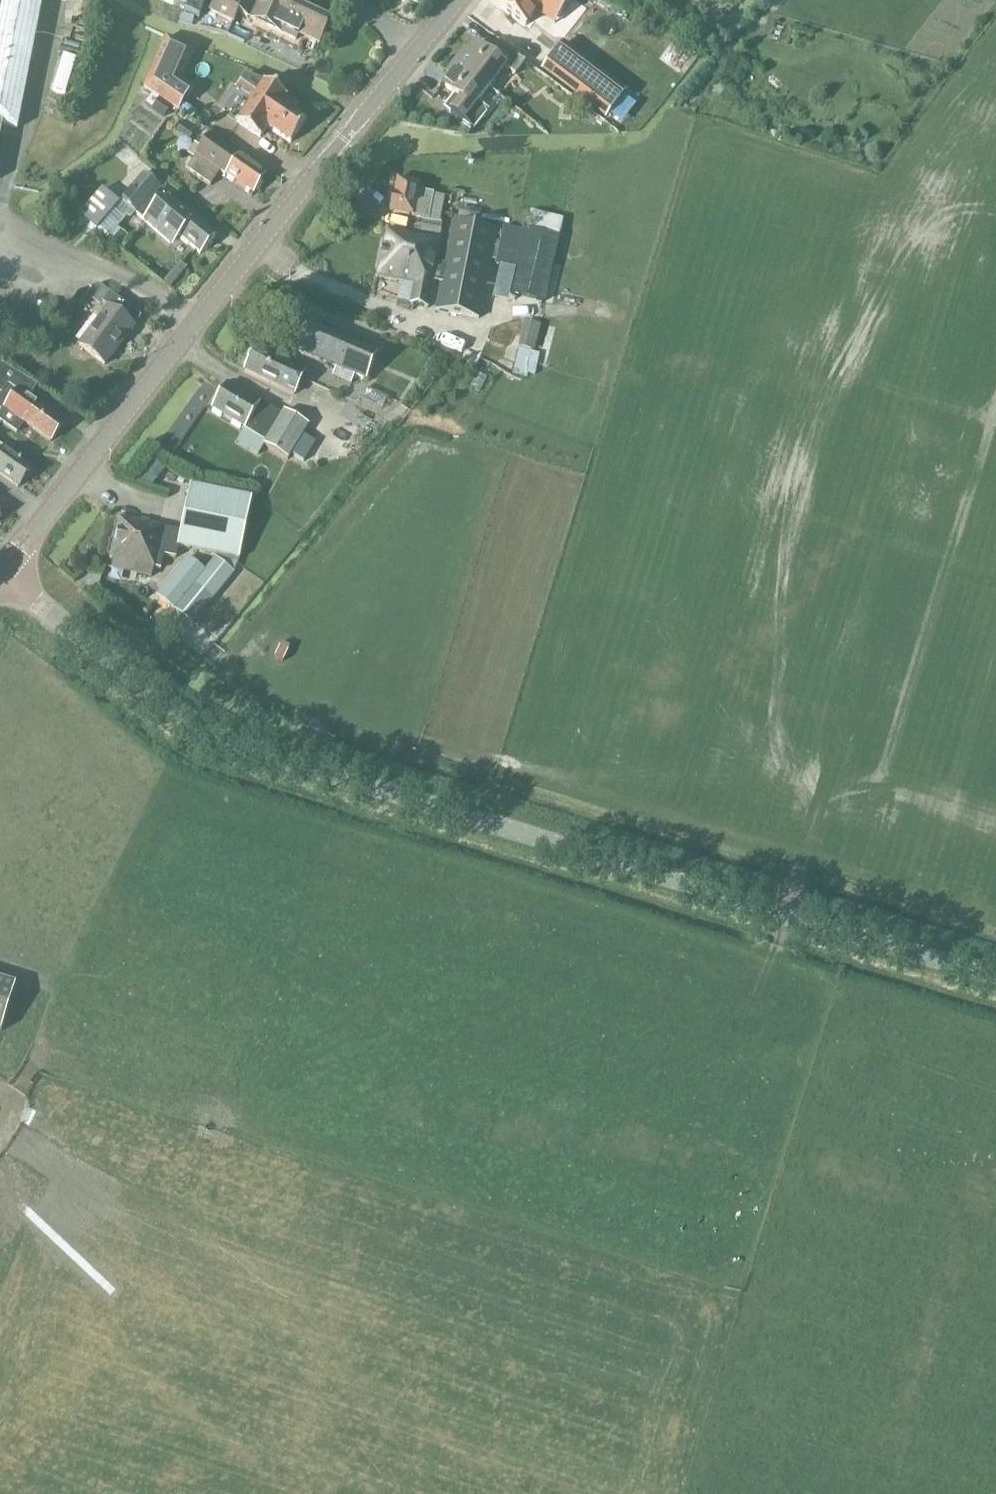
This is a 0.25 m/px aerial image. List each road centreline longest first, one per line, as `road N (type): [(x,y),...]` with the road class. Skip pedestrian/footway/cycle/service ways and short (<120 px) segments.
road 1 (tertiary): [(995,975),(236,744),(154,697),(5,573)]
road 2 (tertiary): [(5,573),(460,0)]

